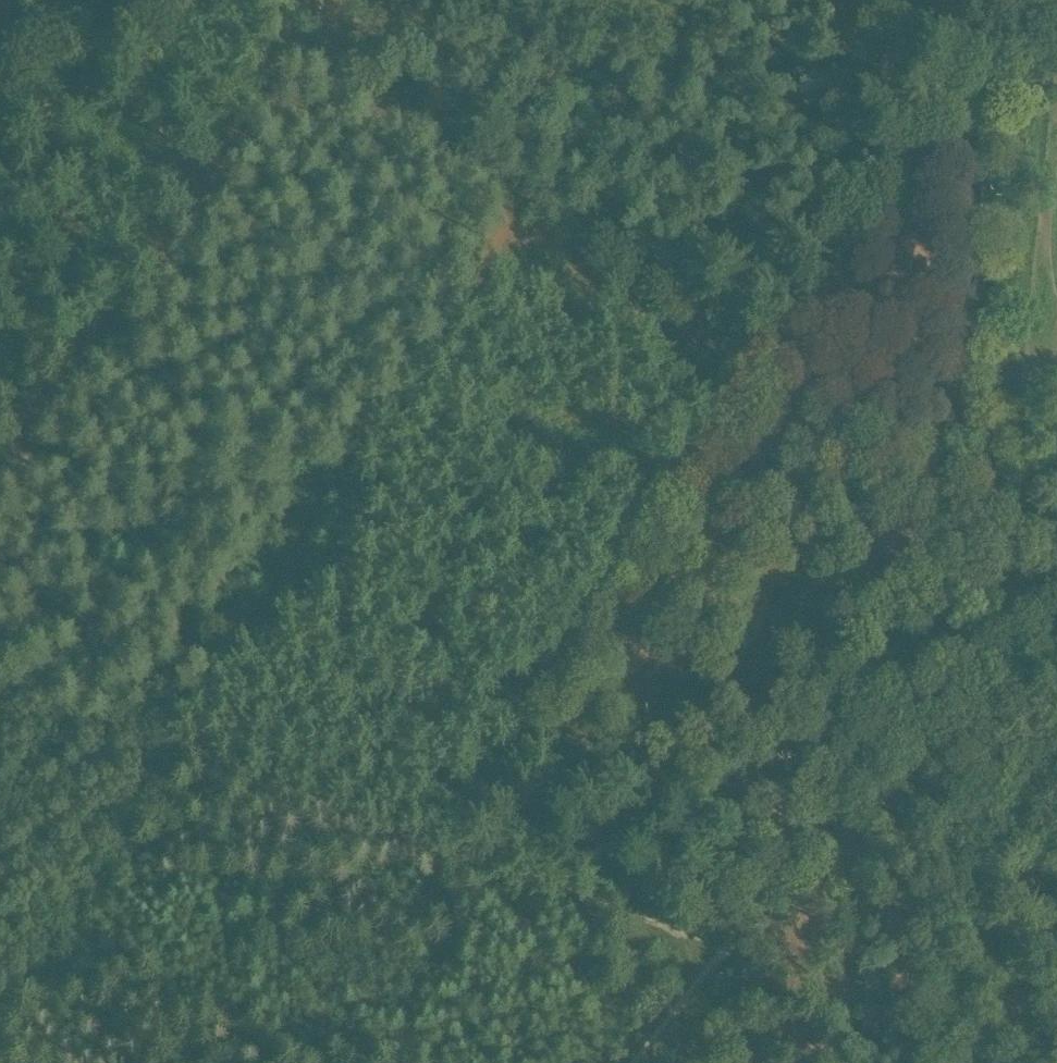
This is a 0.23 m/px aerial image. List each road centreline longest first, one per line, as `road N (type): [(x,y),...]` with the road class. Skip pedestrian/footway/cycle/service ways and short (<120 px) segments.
road 1 (track): [(732,934),(941,706),(976,369)]
road 2 (track): [(203,744),(0,1040)]
road 3 (track): [(977,351),(1013,0)]
road 4 (track): [(633,1062),(732,934)]

